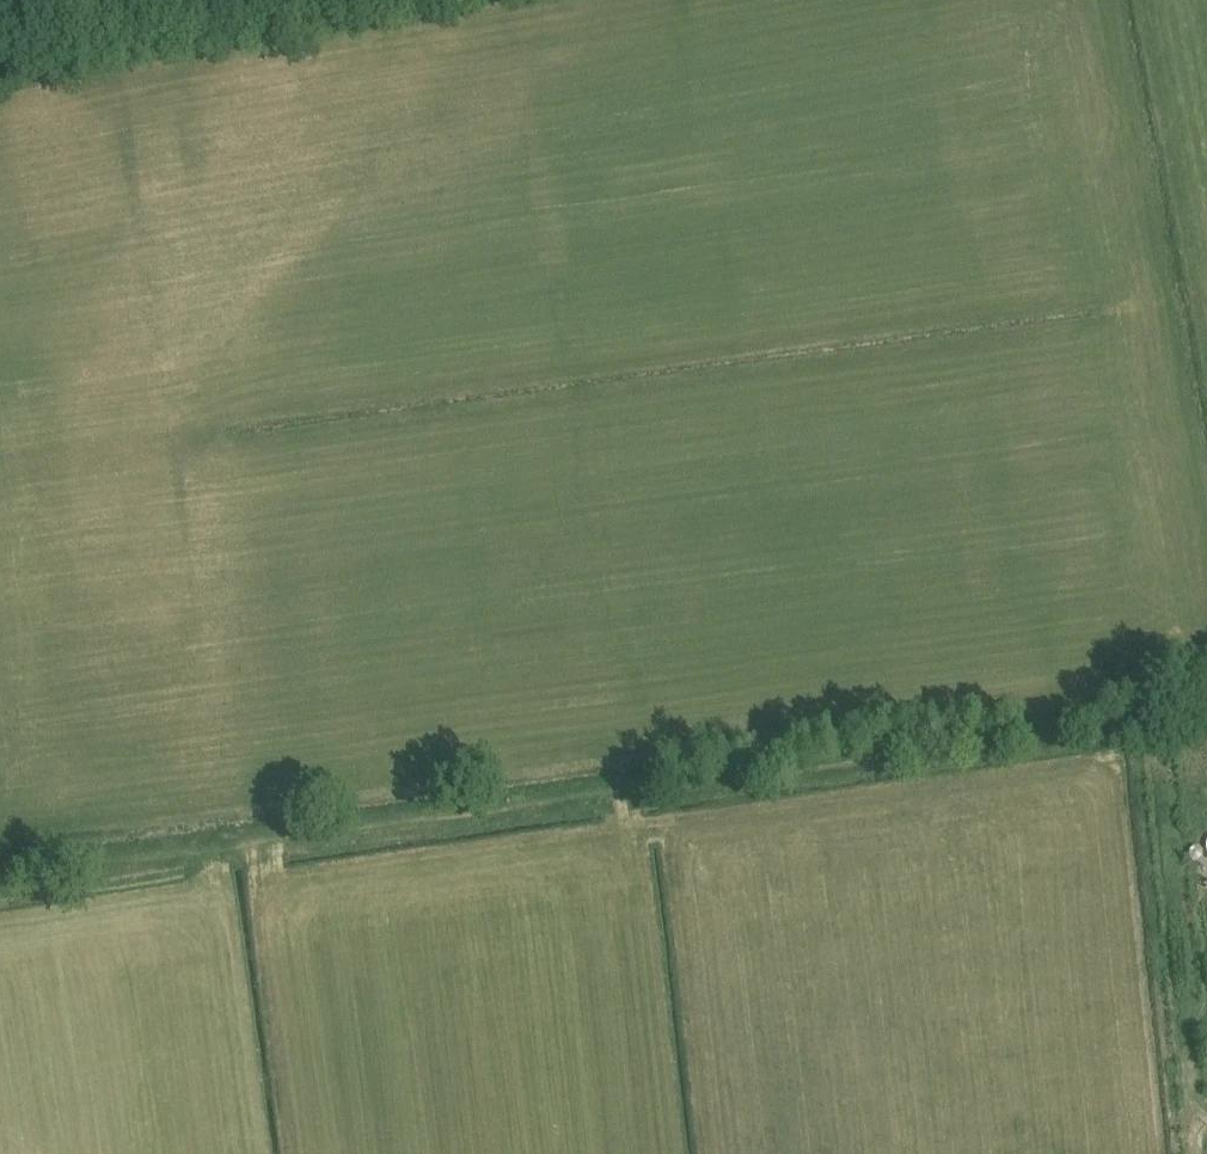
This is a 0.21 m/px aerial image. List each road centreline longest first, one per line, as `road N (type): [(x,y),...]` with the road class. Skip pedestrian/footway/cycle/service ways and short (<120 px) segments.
road 1 (track): [(0,875),(1206,709)]
road 2 (unclassified): [(0,34),(190,0)]

